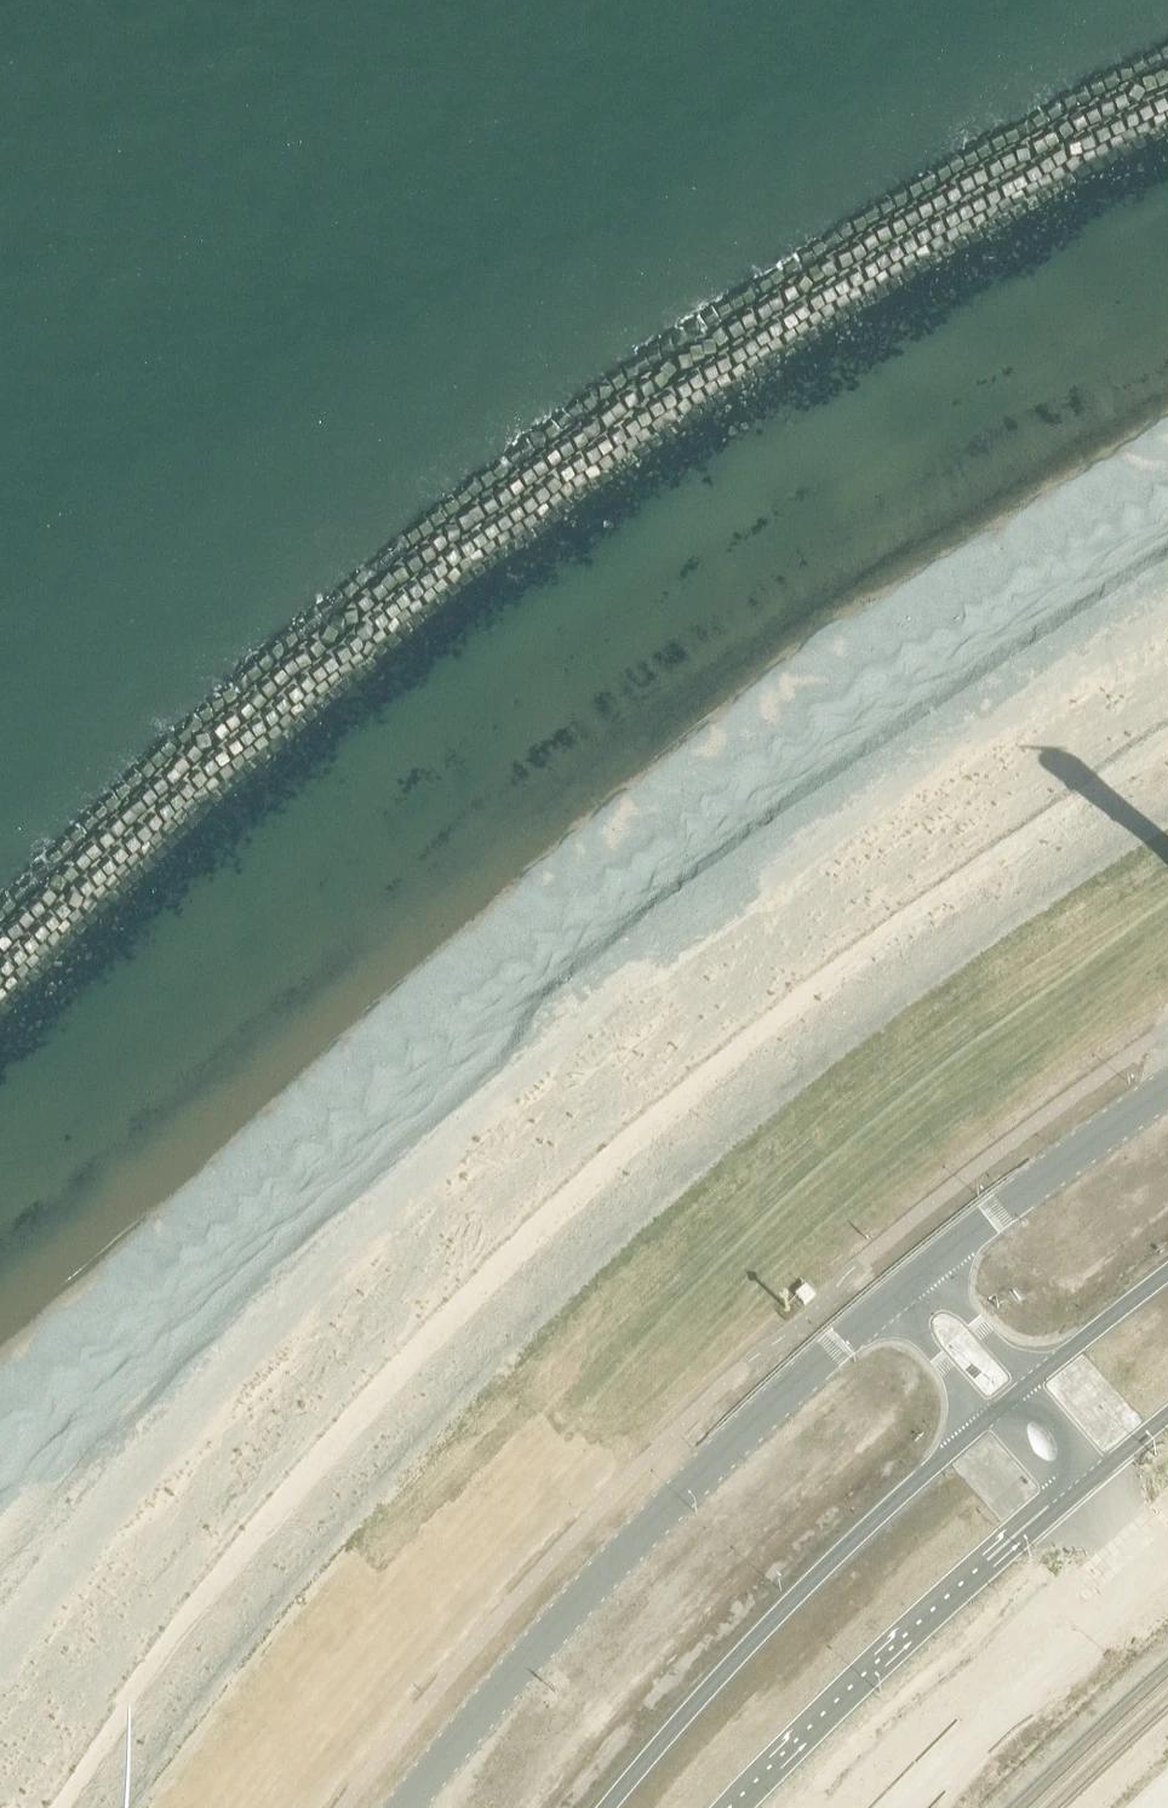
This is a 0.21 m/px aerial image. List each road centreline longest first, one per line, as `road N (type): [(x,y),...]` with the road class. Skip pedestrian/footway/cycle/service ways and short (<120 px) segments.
road 1 (unclassified): [(889,1308),(628,1558),(412,1807)]
road 2 (secondary): [(986,1428),(811,1592),(613,1807)]
road 3 (secondary): [(753,1807),(1065,1511)]
road 4 (unclassified): [(1167,1097),(926,1276)]
road 5 (secondary): [(1167,1280),(1024,1394)]
road 6 (unclassified): [(889,1308),(986,1428)]
road 7 (unclassified): [(1024,1394),(926,1276)]
road 8 (unclassified): [(1065,1511),(1167,1619)]

